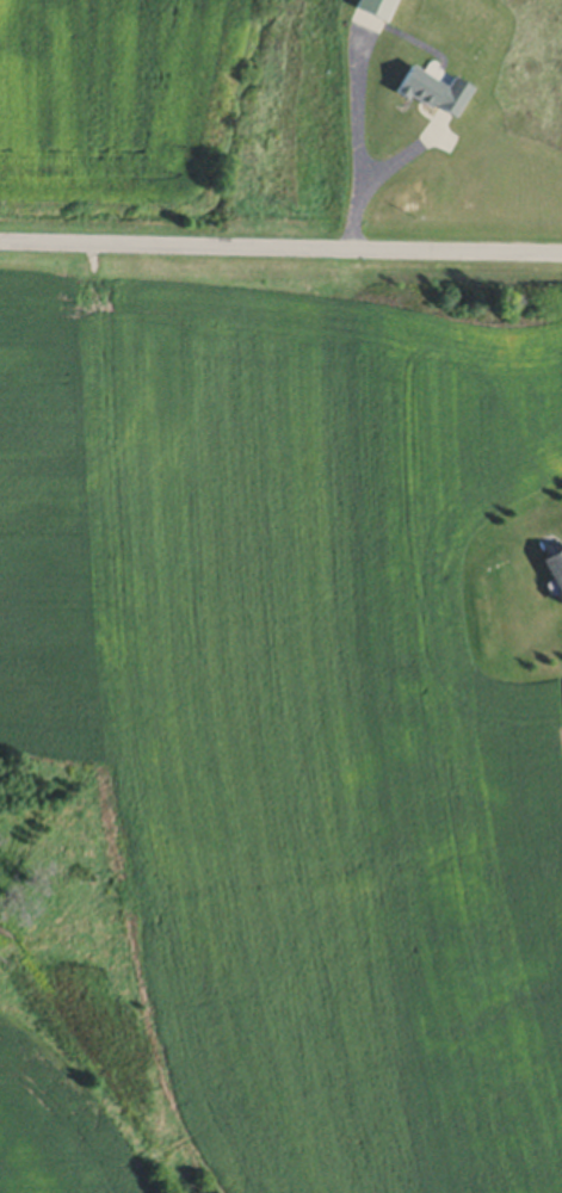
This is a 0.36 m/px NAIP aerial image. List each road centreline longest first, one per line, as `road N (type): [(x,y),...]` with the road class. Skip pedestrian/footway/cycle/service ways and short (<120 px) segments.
road 1 (residential): [(0,246),(561,260)]

